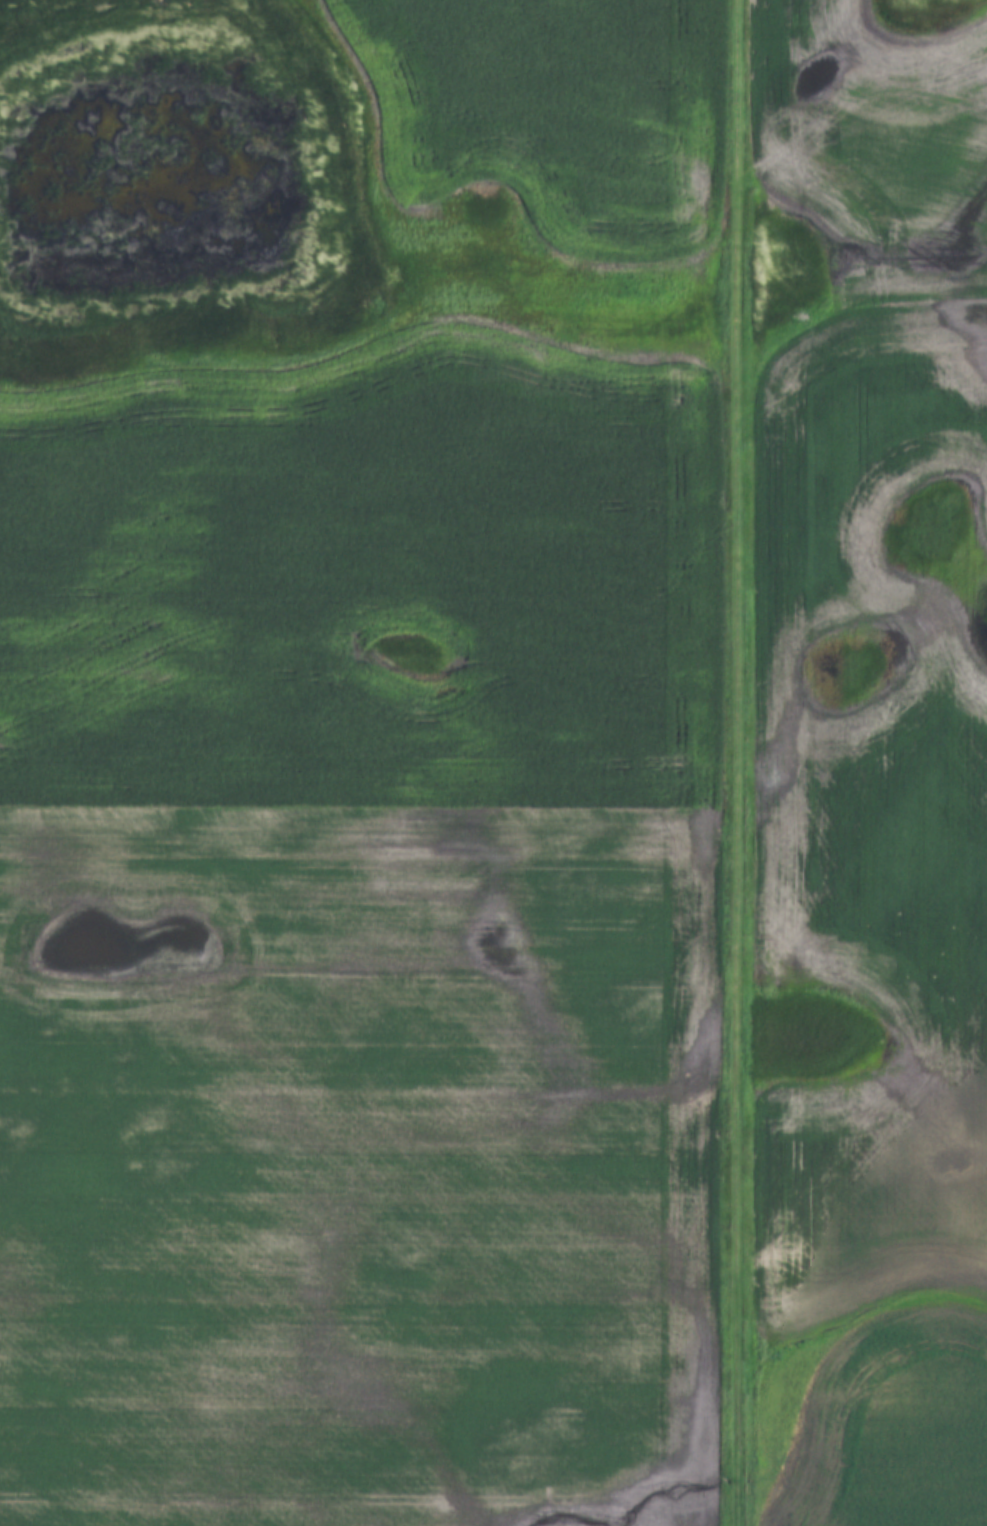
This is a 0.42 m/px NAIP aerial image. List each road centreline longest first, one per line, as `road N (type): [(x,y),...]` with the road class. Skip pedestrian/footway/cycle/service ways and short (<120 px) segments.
road 1 (track): [(785,1525),(761,0)]

